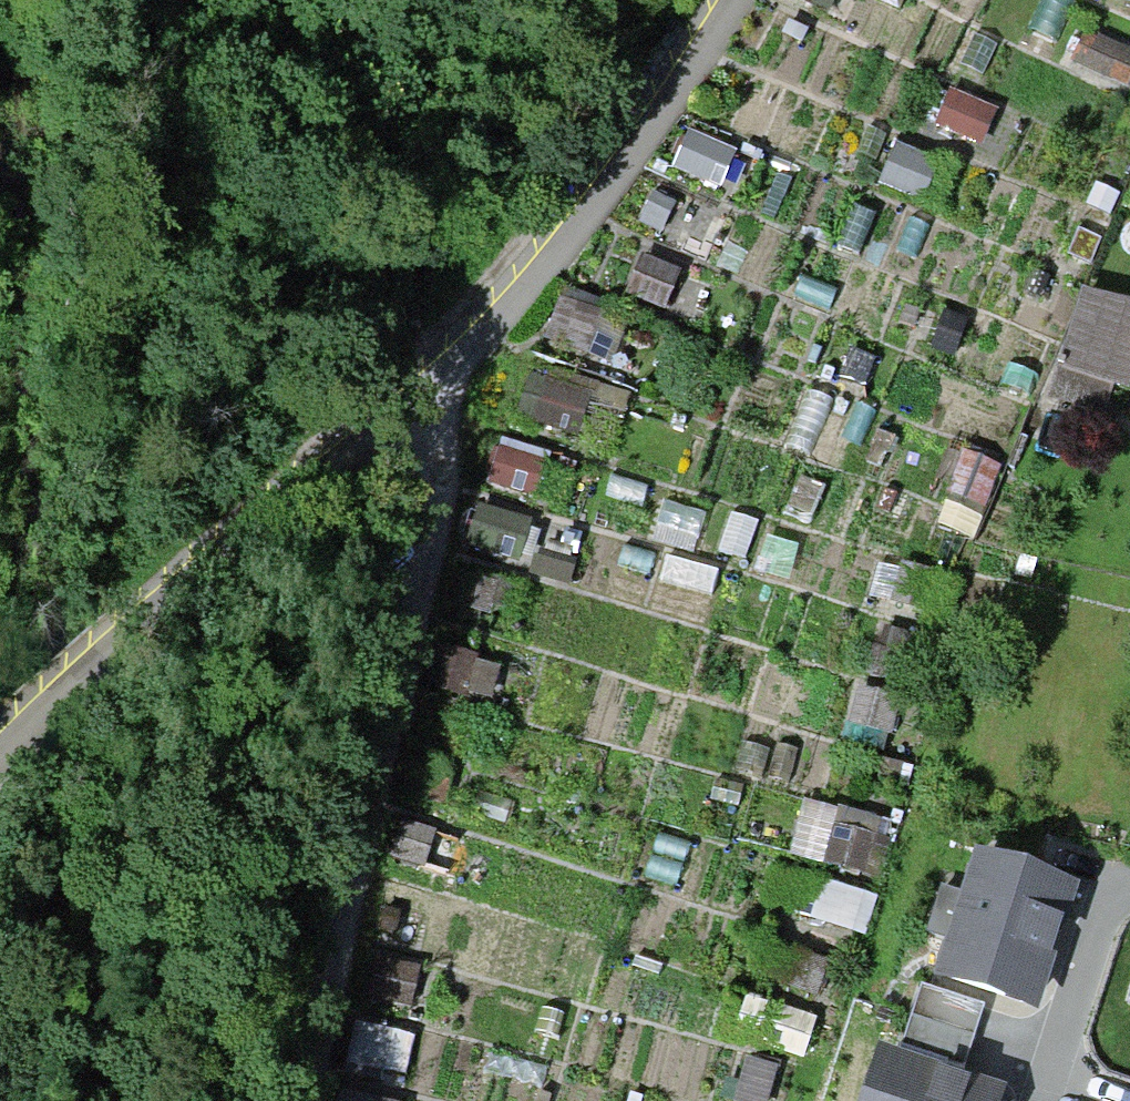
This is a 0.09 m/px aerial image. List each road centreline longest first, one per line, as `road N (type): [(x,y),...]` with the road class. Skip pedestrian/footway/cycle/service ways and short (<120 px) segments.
road 1 (track): [(309,1100),(338,879),(443,439),(423,389)]
road 2 (residential): [(423,389),(0,752)]
road 3 (residential): [(423,389),(480,335),(650,127),(729,0)]

